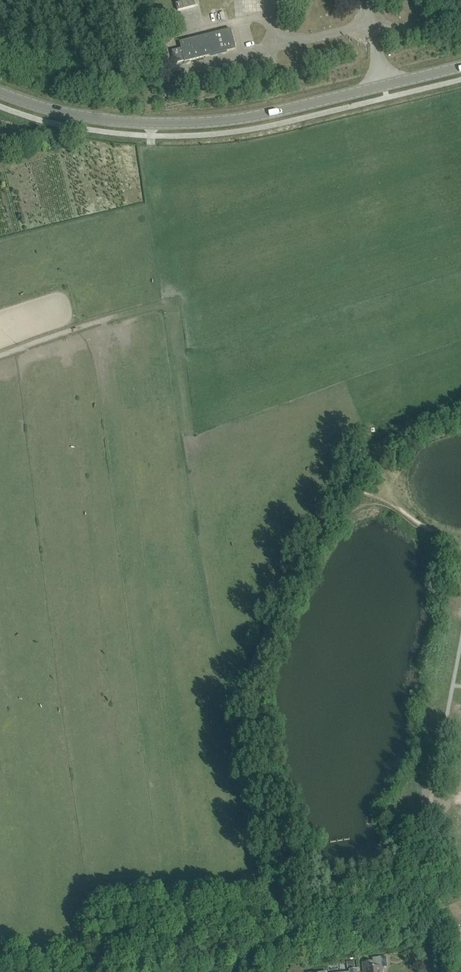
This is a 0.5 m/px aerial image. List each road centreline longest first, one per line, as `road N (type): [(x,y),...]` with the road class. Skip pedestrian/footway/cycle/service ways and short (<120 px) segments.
road 1 (secondary): [(0,93),(71,115),(196,123),(460,67)]

